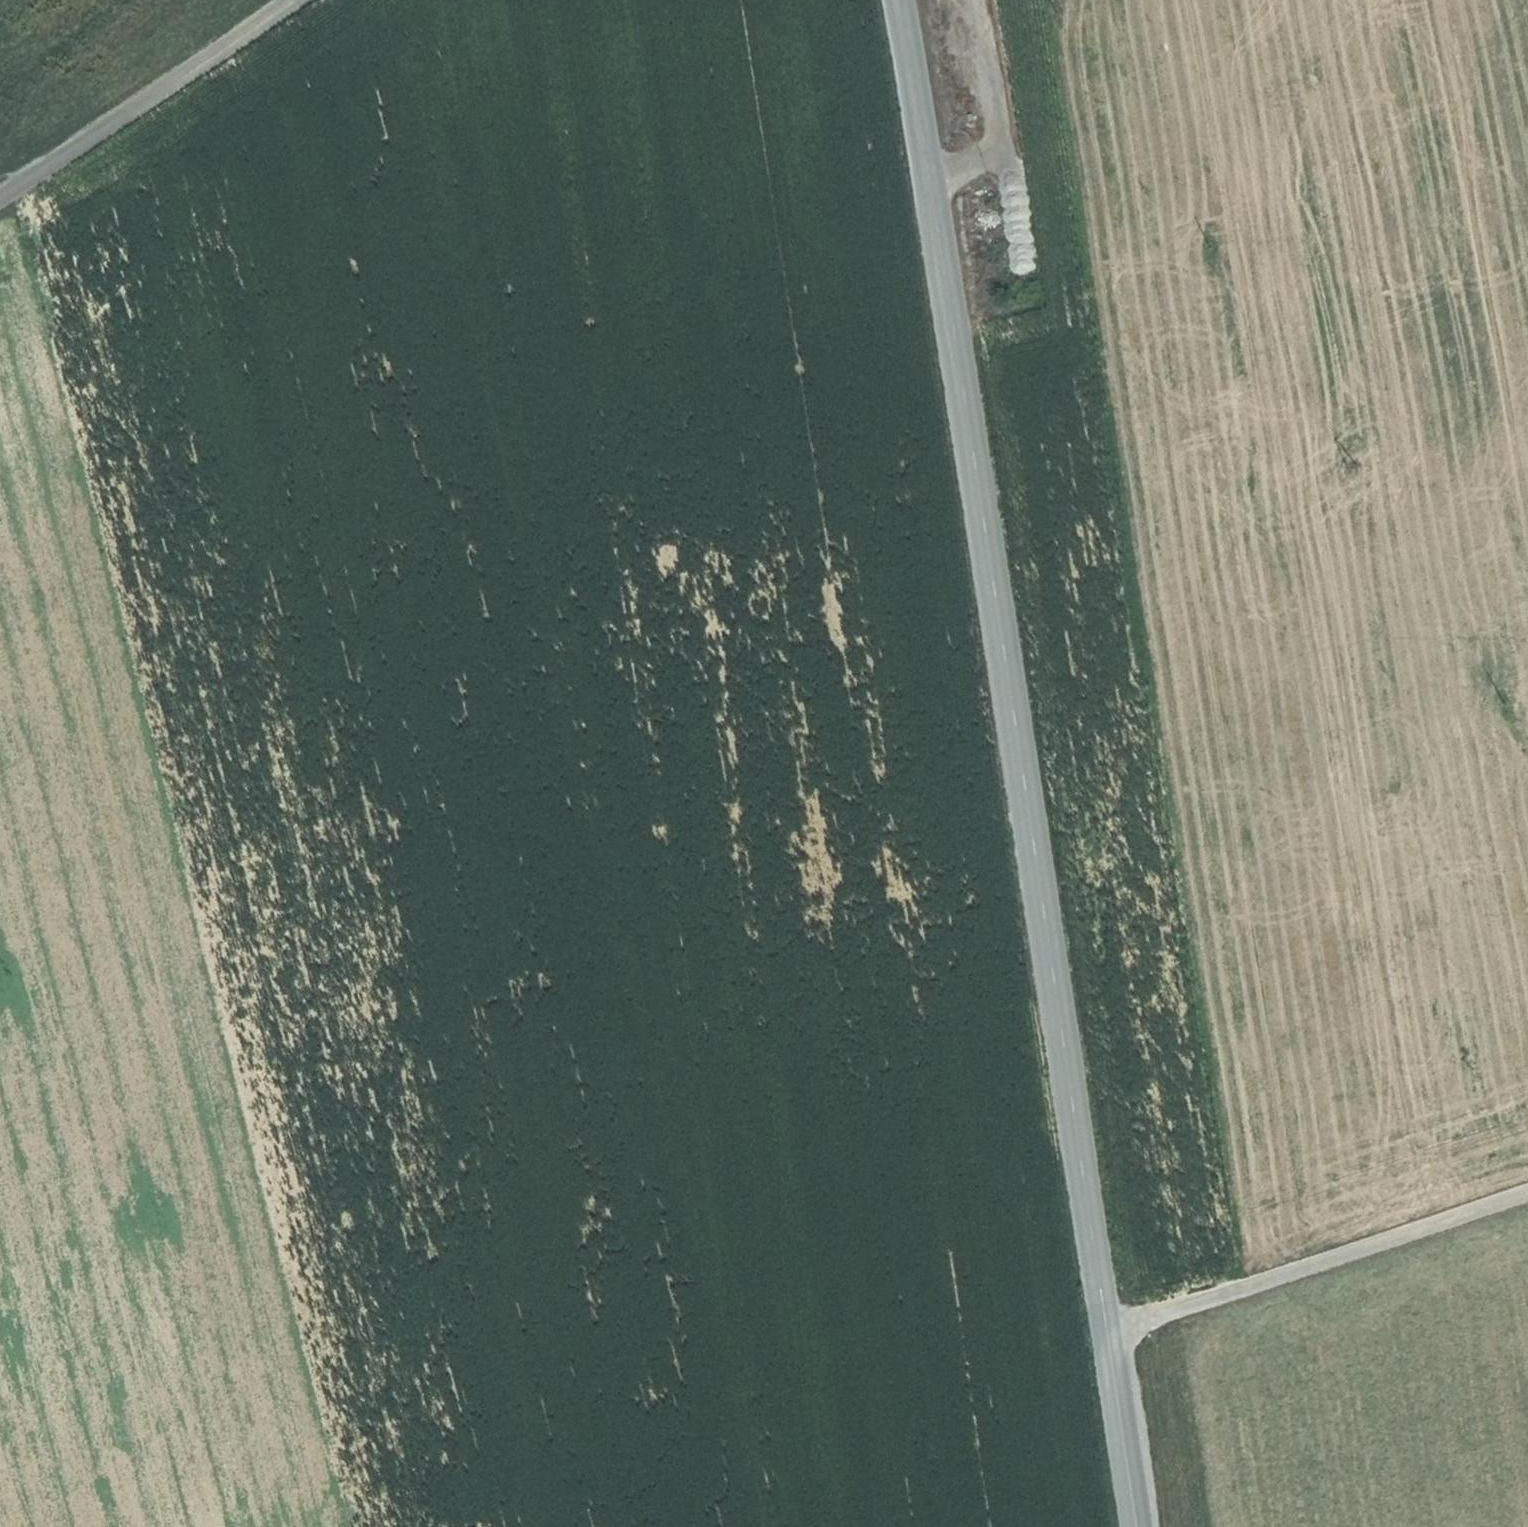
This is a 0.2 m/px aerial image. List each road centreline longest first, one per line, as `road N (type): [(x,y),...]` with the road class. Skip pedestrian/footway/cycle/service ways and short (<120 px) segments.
road 1 (unclassified): [(902,0),(1138,1526)]
road 2 (track): [(1527,1188),(1108,1332)]
road 3 (track): [(259,0),(0,171)]

